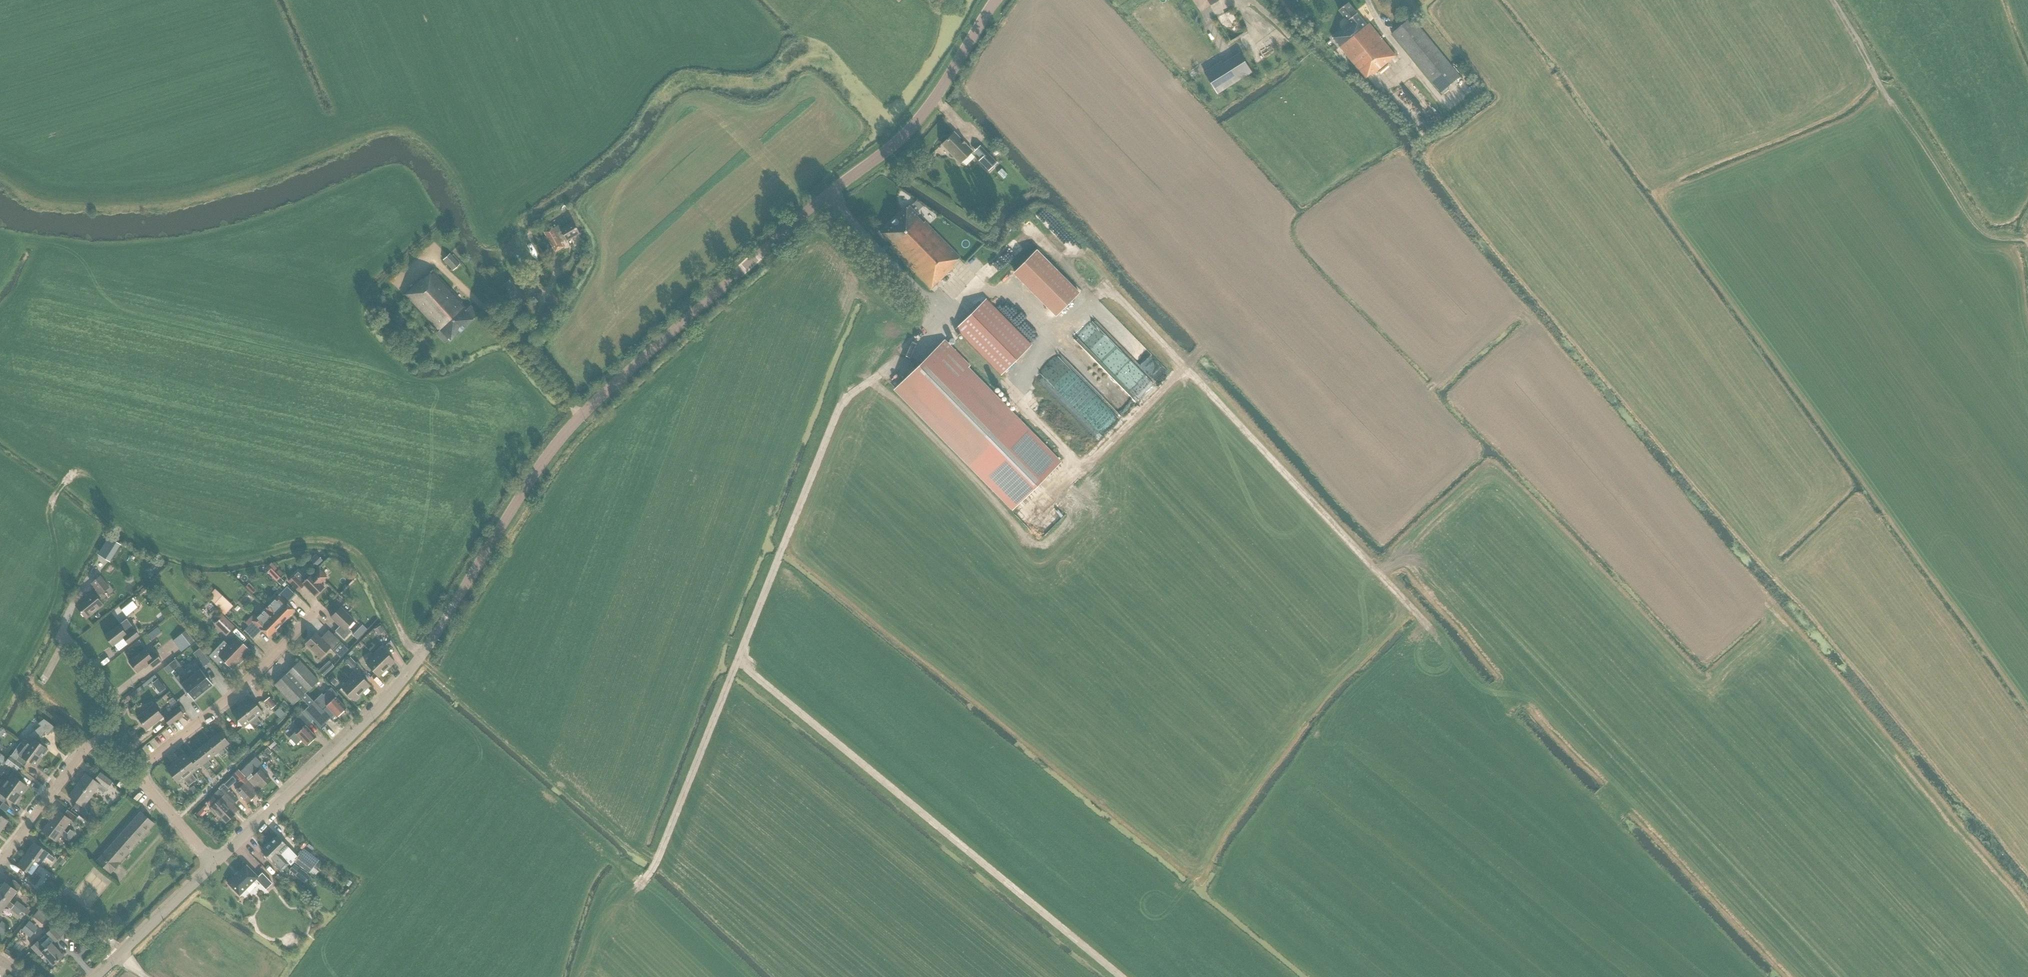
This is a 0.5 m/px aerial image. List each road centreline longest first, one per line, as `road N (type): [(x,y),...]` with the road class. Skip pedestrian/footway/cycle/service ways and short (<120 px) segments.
road 1 (tertiary): [(217,863),(413,667),(595,402),(913,126),(1002,0)]
road 2 (track): [(1040,217),(1660,876)]
road 3 (track): [(875,377),(842,400),(640,887)]
road 4 (track): [(737,664),(1120,976)]
road 5 (track): [(863,385),(915,445),(944,520),(969,552),(1024,593),(1040,598),(1119,521),(1119,497),(1082,468)]
road 6 (residential): [(141,767),(314,618)]
road 7 (track): [(1036,518),(1184,369)]
road 8 (track): [(938,322),(1082,468)]
road 9 (tertiary): [(95,976),(217,863)]
road 10 (residential): [(105,741),(115,700),(67,637),(47,675)]
road 11 (residential): [(0,864),(83,753),(105,741)]
road 12 (residential): [(217,863),(141,767)]

